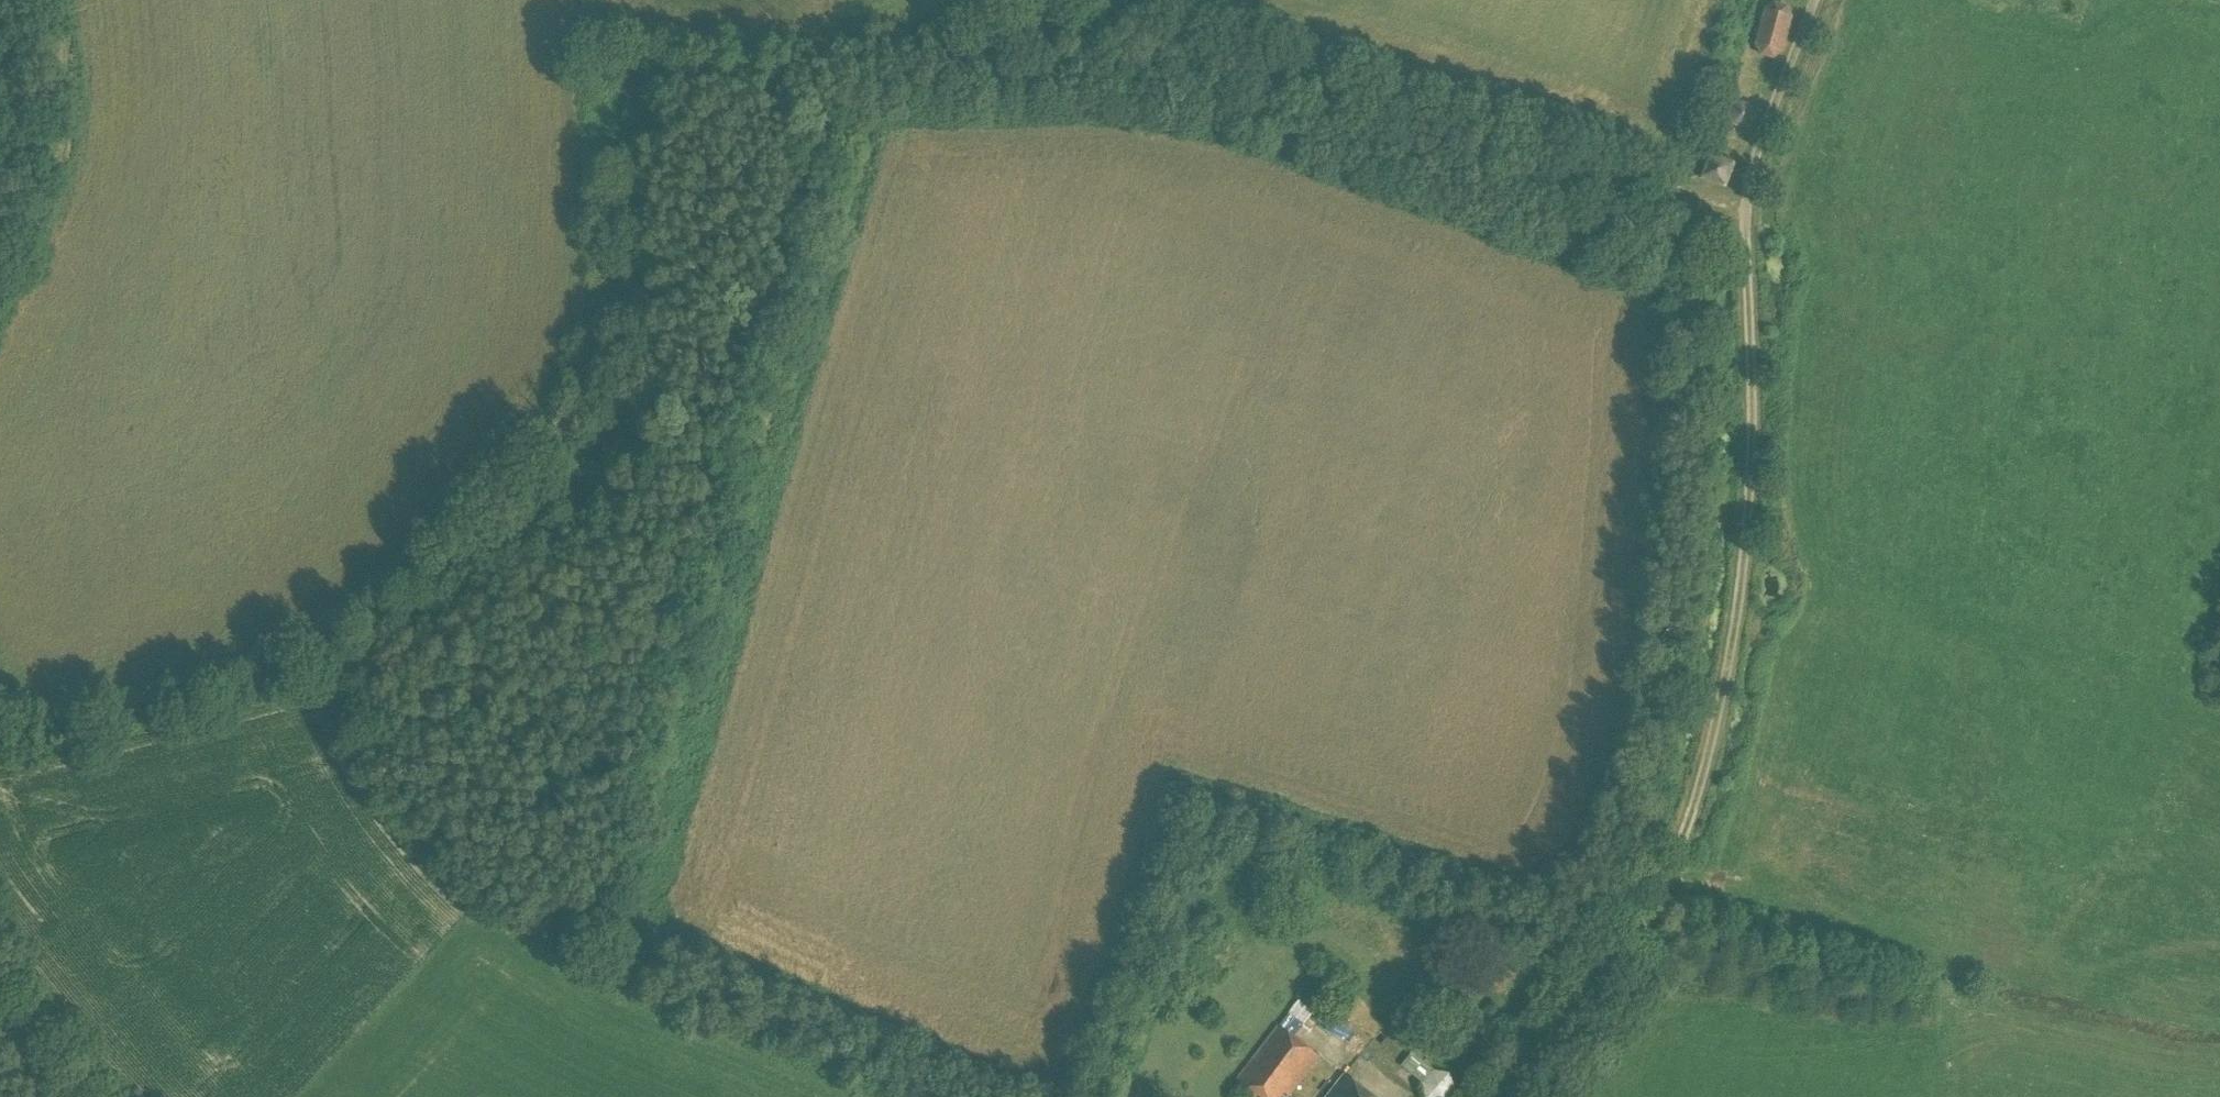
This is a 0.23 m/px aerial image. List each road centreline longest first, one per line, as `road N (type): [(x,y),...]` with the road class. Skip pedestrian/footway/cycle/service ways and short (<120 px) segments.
road 1 (track): [(1518,1096),(1646,904),(1709,752),(1746,528),(1743,217)]
road 2 (track): [(1743,217),(1755,159),(1817,0)]

